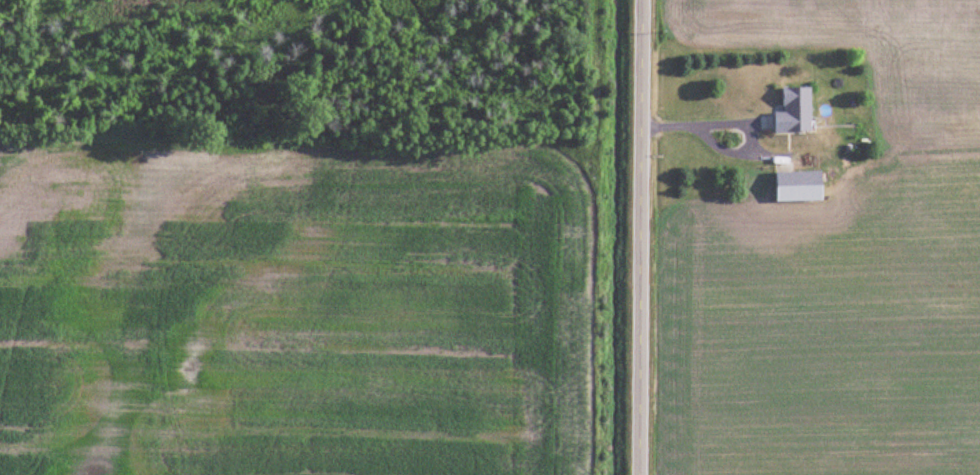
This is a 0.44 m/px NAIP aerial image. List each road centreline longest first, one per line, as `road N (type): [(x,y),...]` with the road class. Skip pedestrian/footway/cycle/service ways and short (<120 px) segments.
road 1 (residential): [(638,474),(638,0)]

